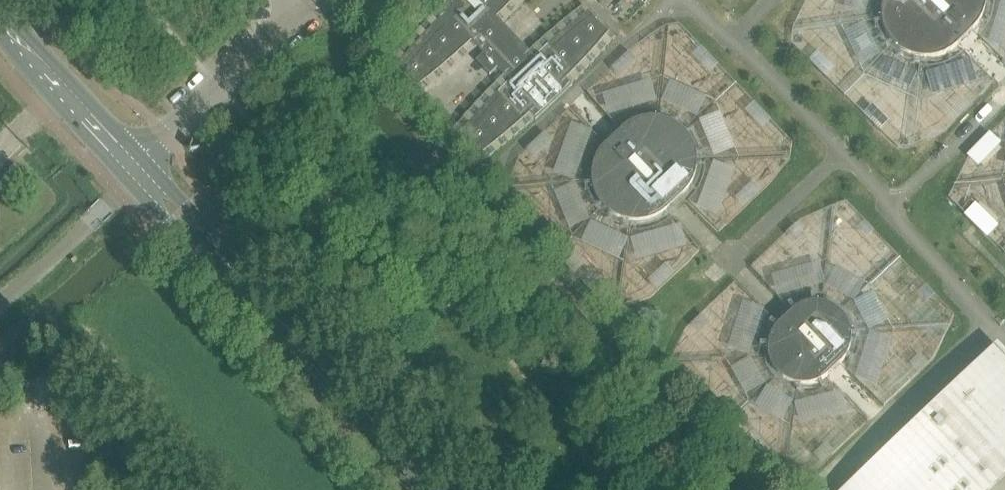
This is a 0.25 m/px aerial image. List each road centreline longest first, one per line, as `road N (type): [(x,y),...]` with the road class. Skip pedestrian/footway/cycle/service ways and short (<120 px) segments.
road 1 (tertiary): [(439,489),(254,290)]
road 2 (unclassified): [(138,166),(310,5),(305,0)]
road 3 (tertiary): [(138,166),(0,18)]
road 4 (tertiary): [(138,166),(161,209),(254,290)]
road 5 (tertiary): [(254,290),(209,232),(138,166)]

